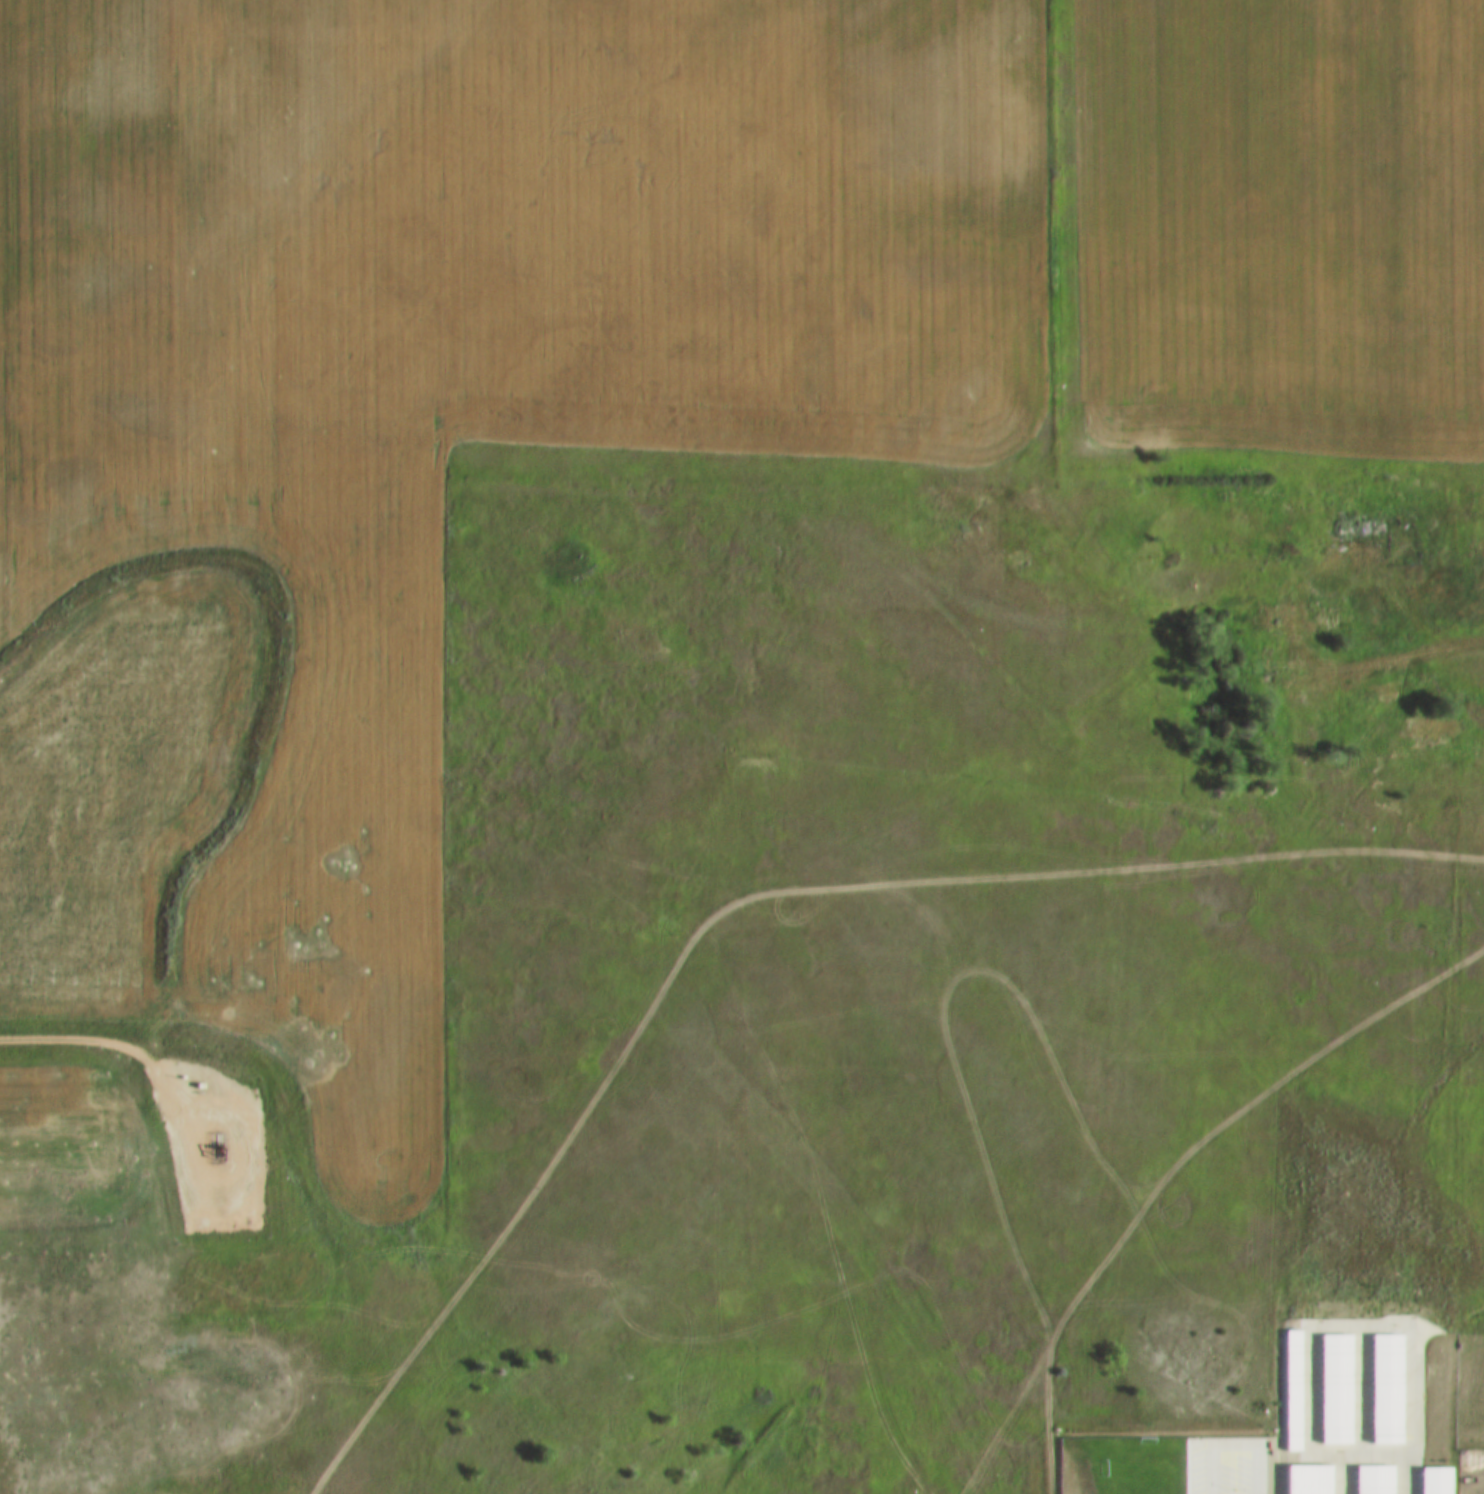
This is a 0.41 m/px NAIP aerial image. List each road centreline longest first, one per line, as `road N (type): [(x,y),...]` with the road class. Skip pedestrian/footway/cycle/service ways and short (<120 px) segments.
road 1 (track): [(0,1028),(119,1034),(152,1057),(165,1083)]

